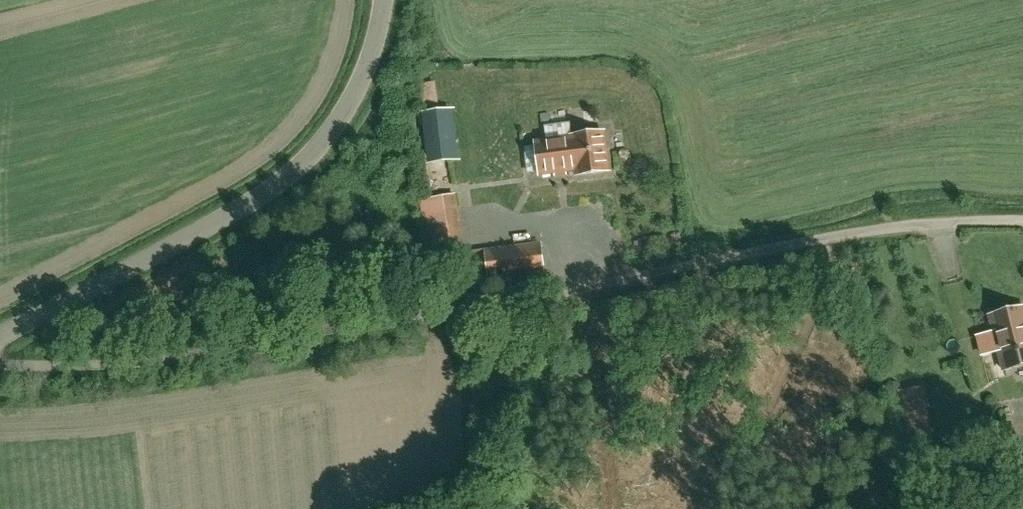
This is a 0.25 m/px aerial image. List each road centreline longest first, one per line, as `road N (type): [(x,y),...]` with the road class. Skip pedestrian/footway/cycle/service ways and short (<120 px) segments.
road 1 (unclassified): [(0,364),(143,362),(834,237),(1022,220)]
road 2 (unclassified): [(0,329),(248,197),(299,160),(355,92),(374,56),(383,0)]
road 3 (track): [(624,508),(589,287)]
road 4 (track): [(949,222),(976,370)]

